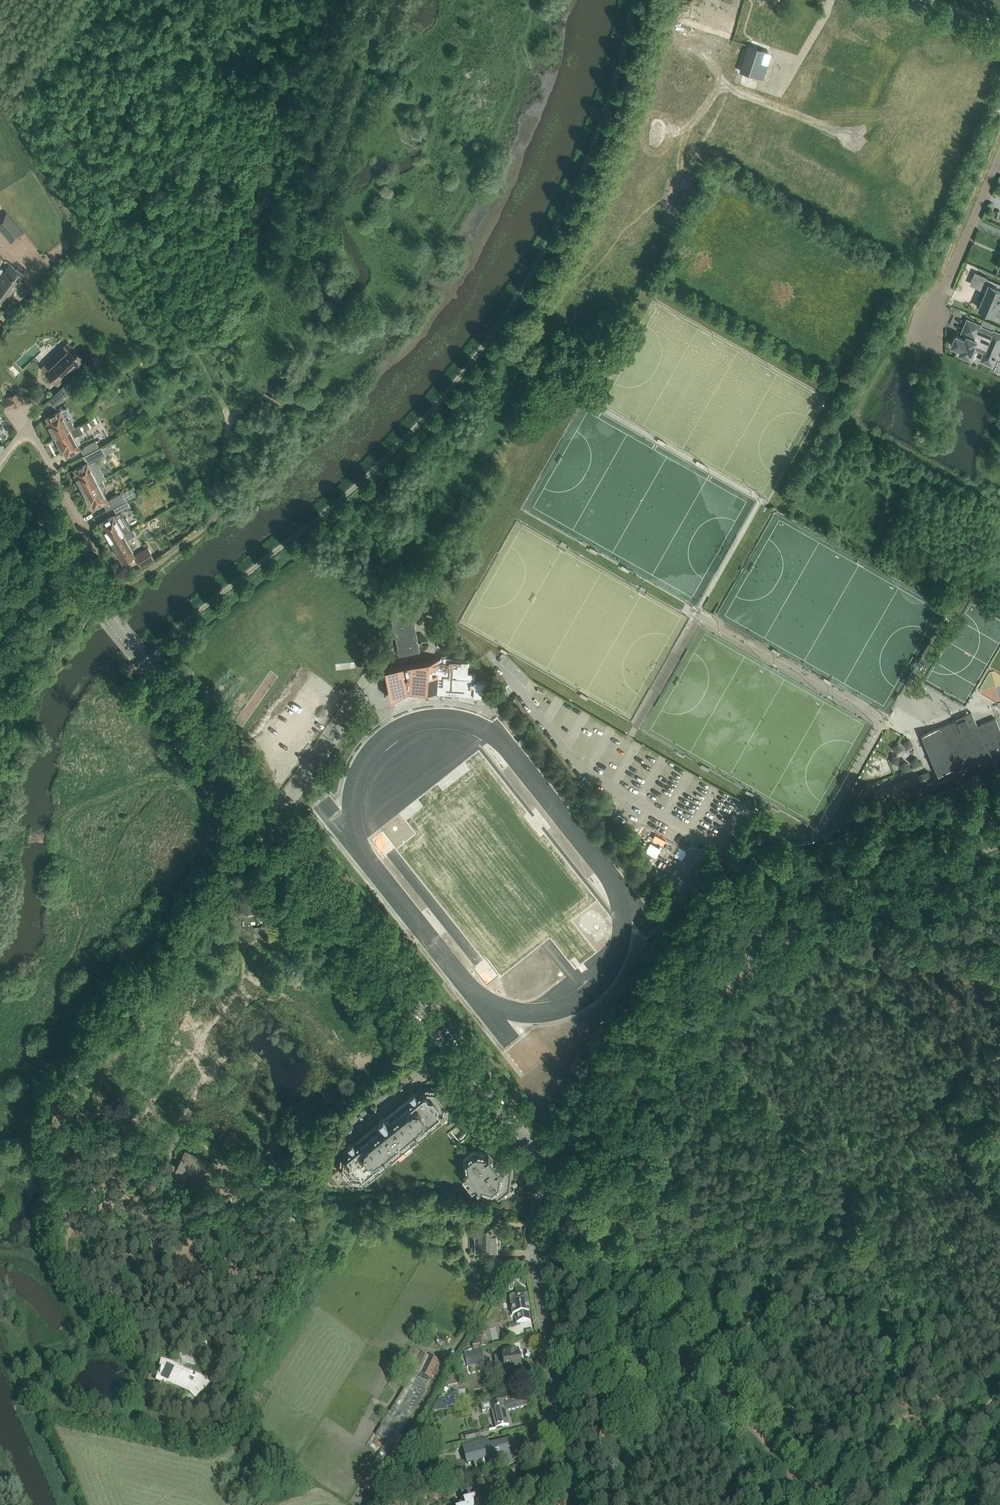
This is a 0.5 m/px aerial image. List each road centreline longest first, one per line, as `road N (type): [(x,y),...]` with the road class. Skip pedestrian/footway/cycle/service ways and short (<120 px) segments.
road 1 (unclassified): [(546,1164),(99,605)]
road 2 (tertiary): [(546,1164),(806,907),(999,843)]
road 3 (track): [(546,1164),(814,1504)]
road 4 (track): [(250,406),(223,440),(209,520),(90,613),(37,686)]
road 5 (tertiary): [(574,1504),(533,1242),(546,1164)]
road 6 (residential): [(0,458),(30,425),(97,548),(71,568)]
road 7 (residential): [(999,158),(928,327)]

